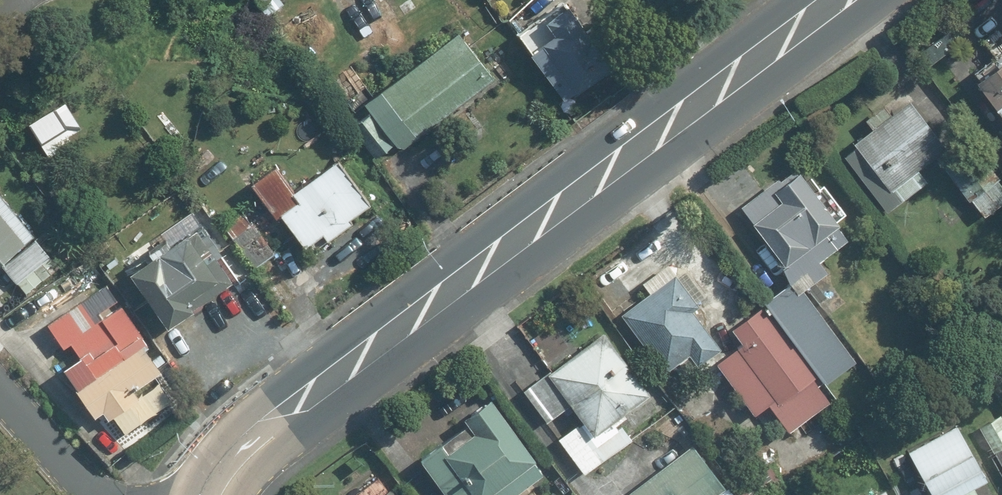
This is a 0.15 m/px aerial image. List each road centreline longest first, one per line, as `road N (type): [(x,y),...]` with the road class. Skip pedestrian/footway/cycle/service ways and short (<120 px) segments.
road 1 (primary): [(836,0),(255,434),(203,494)]

